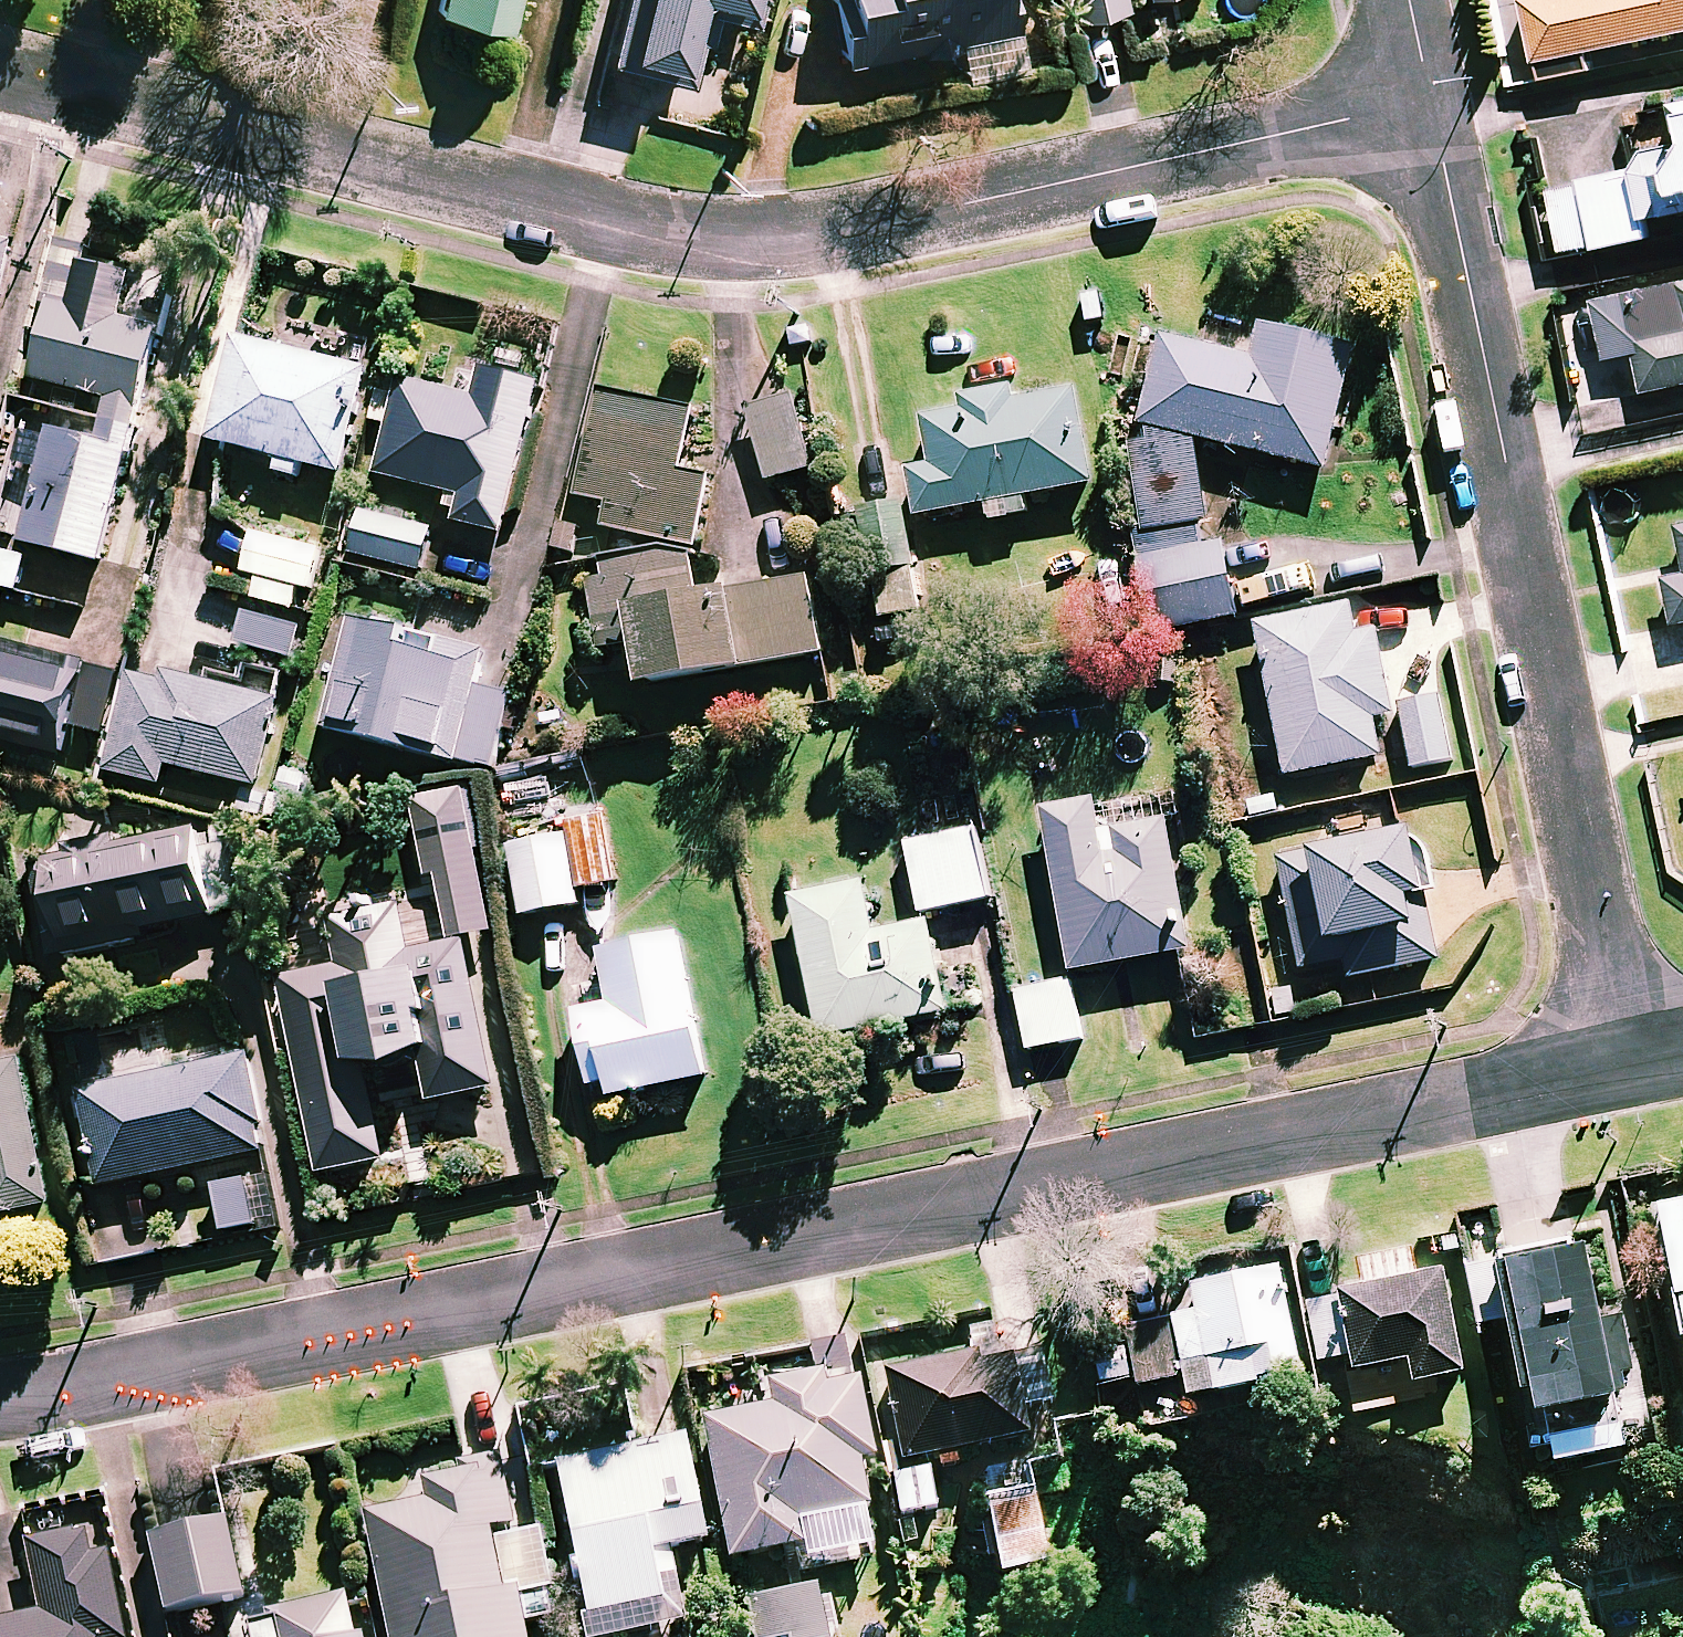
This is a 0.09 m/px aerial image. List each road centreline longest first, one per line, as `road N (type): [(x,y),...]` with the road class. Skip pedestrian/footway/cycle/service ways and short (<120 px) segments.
road 1 (residential): [(1623,1067),(0,1408)]
road 2 (residential): [(1429,100),(799,247),(629,230),(72,90)]
road 3 (residential): [(1623,1067),(1429,100)]

